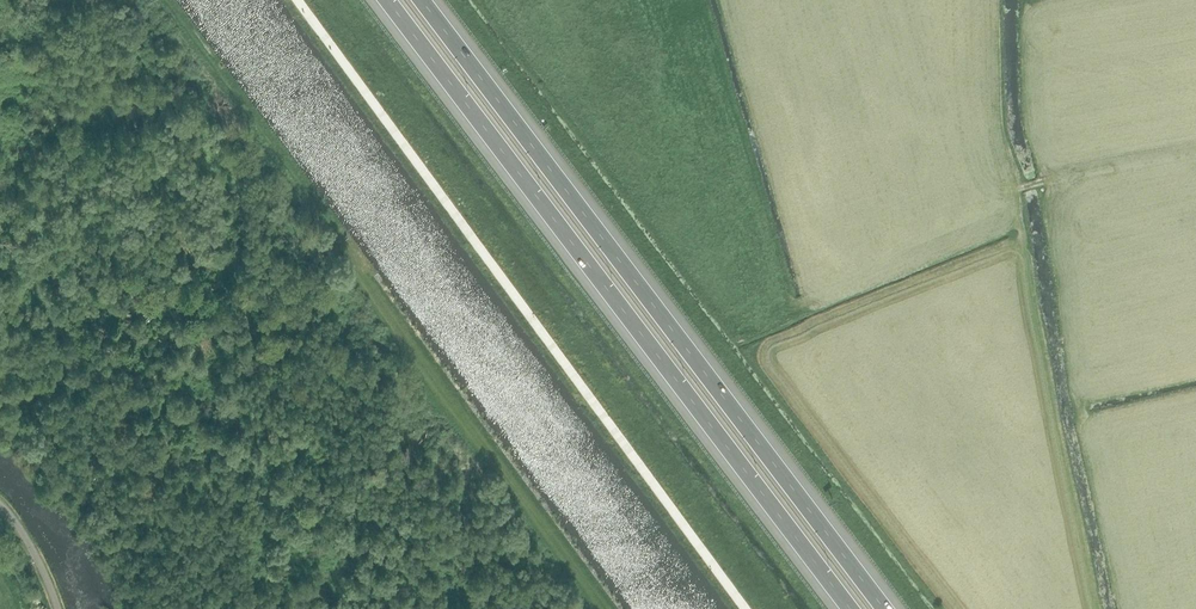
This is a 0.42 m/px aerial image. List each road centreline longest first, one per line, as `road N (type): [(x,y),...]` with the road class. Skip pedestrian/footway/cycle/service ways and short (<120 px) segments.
road 1 (motorway): [(384,0),(847,608)]
road 2 (motorway): [(887,608),(425,0)]
road 3 (track): [(795,308),(1022,190),(1195,156)]
road 4 (unclassified): [(59,608),(28,540),(0,503)]

